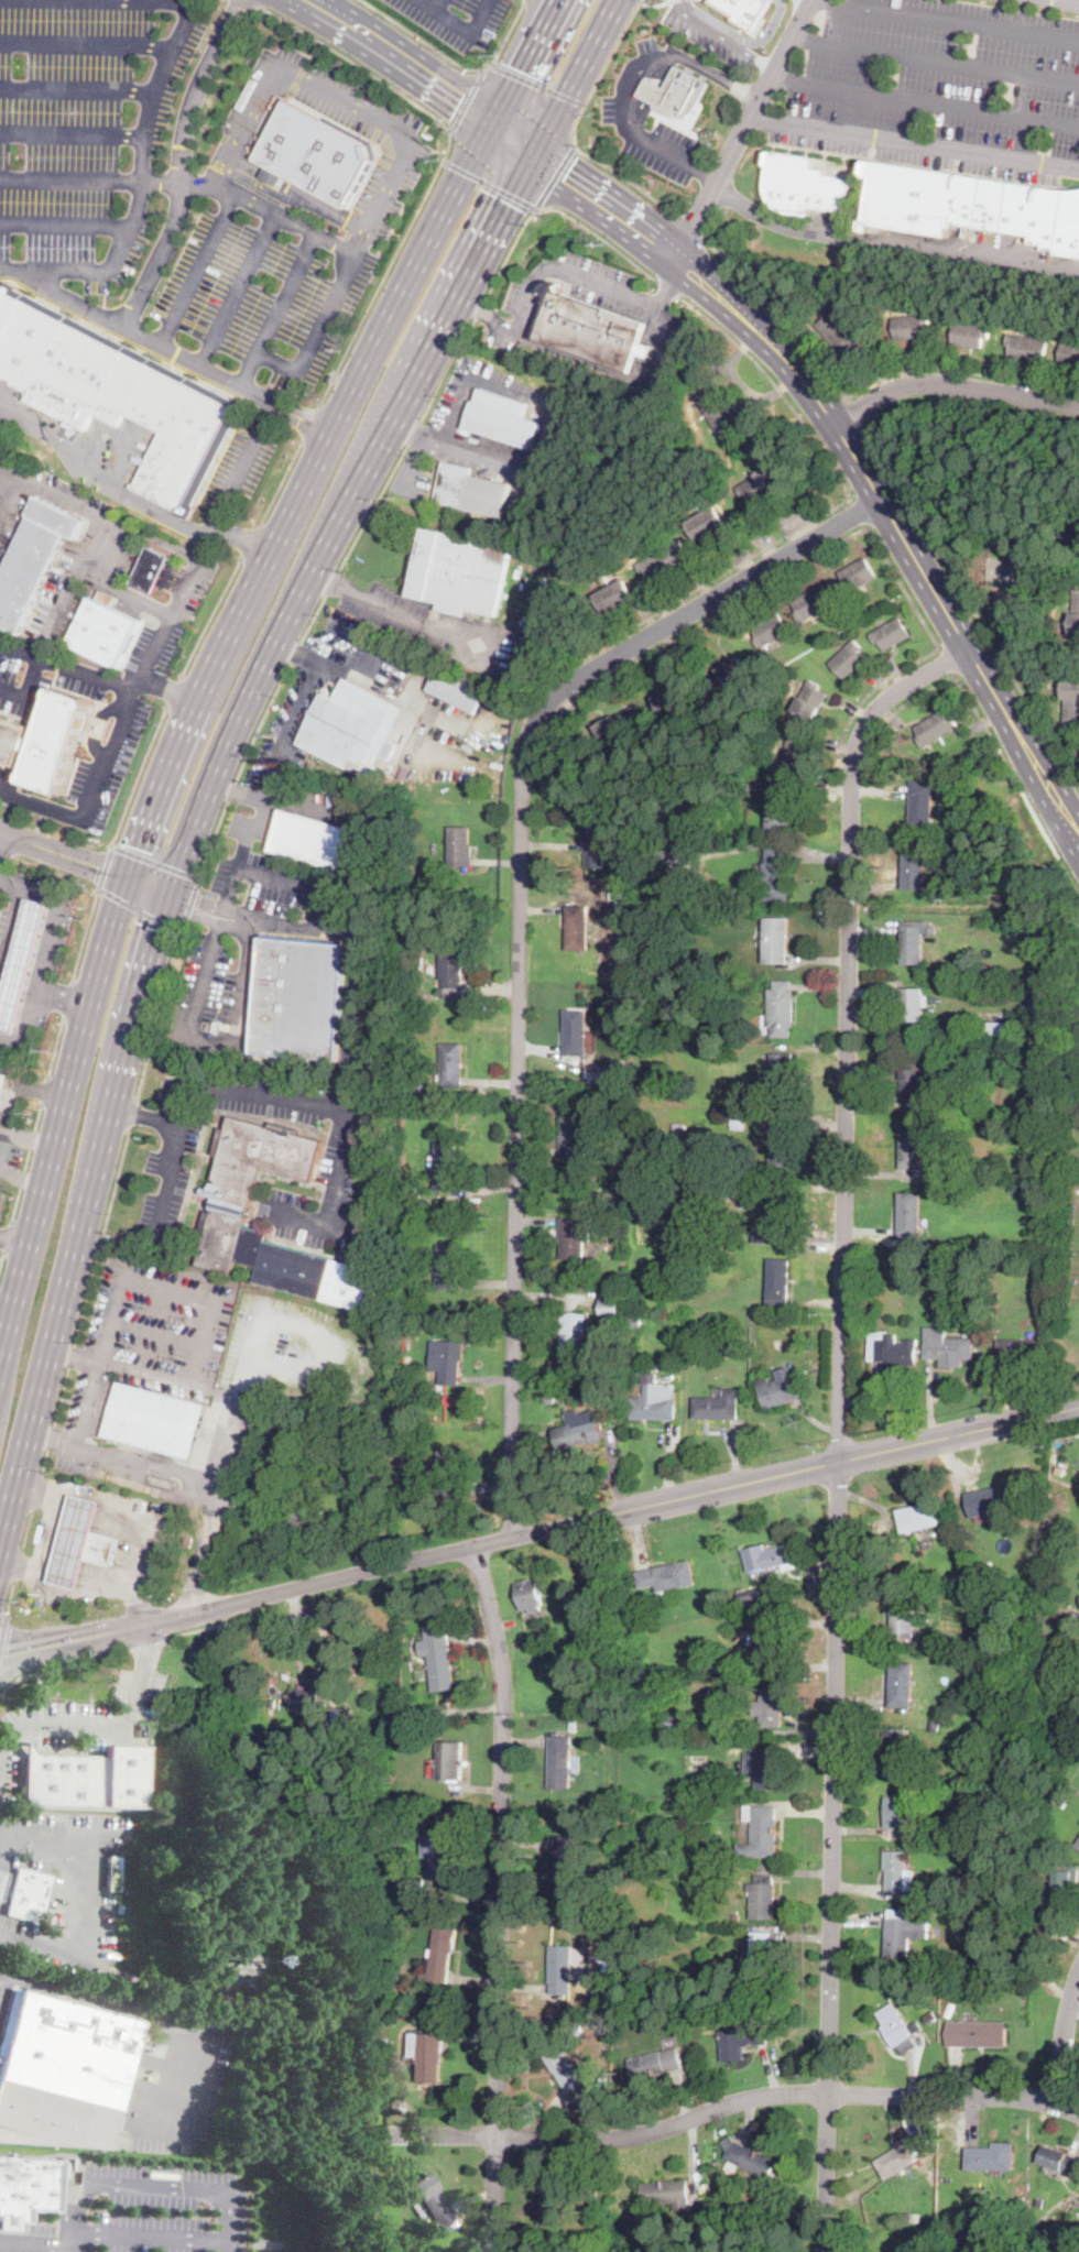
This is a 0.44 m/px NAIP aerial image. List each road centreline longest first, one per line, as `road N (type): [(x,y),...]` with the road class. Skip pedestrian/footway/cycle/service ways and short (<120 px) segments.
road 1 (residential): [(823,2251),(852,762),(863,731),(892,697),(970,649)]
road 2 (primary): [(0,1547),(174,868),(312,572),(534,156)]
road 3 (primary): [(552,0),(195,702),(132,852),(0,1355)]
road 4 (residential): [(515,1537),(520,925),(531,736),(560,689),(880,500)]
road 5 (tertiary): [(78,1640),(1078,1408)]
road 6 (residential): [(494,2251),(504,1685),(471,1548)]
road 7 (residential): [(382,2134),(635,2136),(730,2102),(776,2096),(1061,2102)]
road 8 (primary): [(686,269),(793,368),(835,425),(1058,800)]
road 9 (residential): [(835,425),(884,394),(920,383),(1078,404)]
road 10 (primary): [(490,117),(310,0)]
road 11 (primary): [(534,156),(686,269)]
road 12 (primary): [(534,156),(618,0)]
road 13 (tertiary): [(0,833),(165,896)]
road 14 (residential): [(1061,2102),(1058,2077),(1078,1976)]

